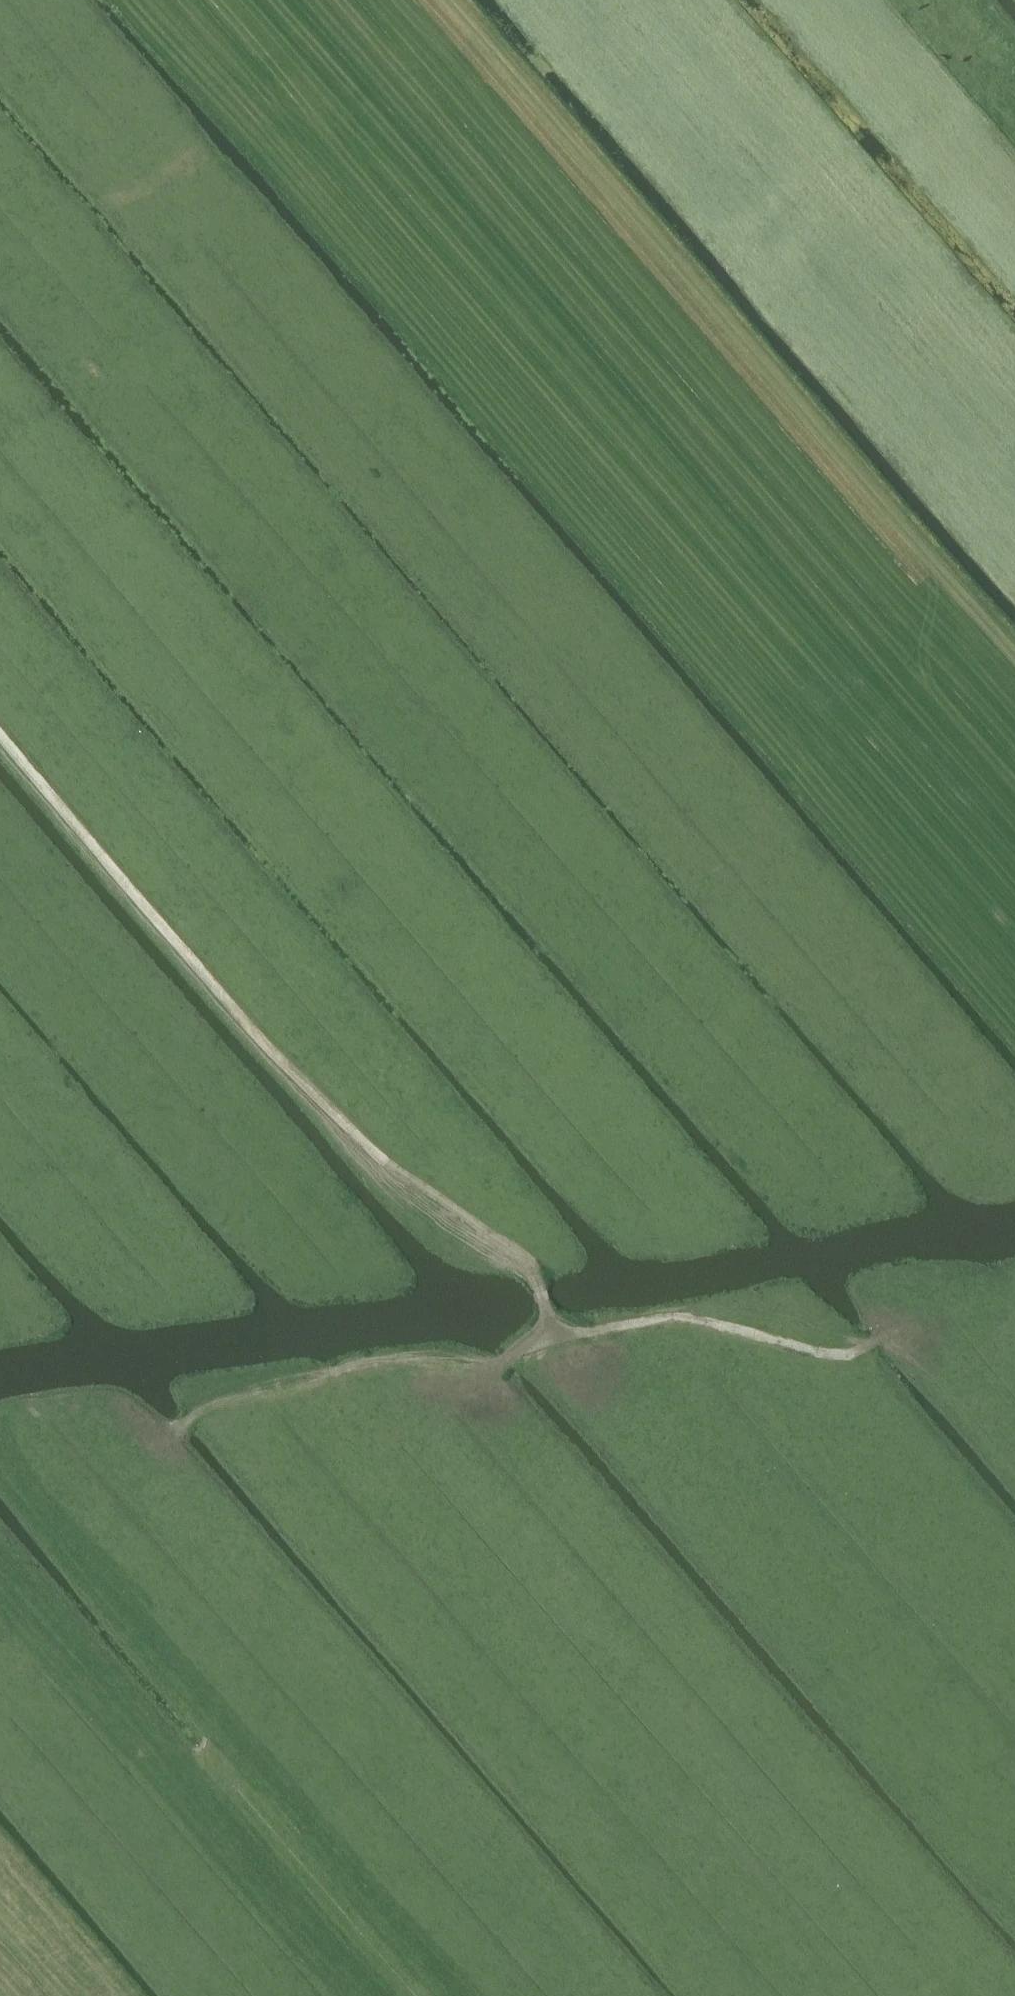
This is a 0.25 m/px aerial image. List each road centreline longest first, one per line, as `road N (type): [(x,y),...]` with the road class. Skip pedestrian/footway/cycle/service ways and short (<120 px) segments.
road 1 (track): [(0,1422),(100,1413),(171,1434),(235,1398),(345,1369),(435,1358),(486,1365),(551,1339),(676,1317),(837,1357),(860,1353)]
road 2 (track): [(551,1339),(524,1259),(345,1126),(228,1006),(0,735)]

